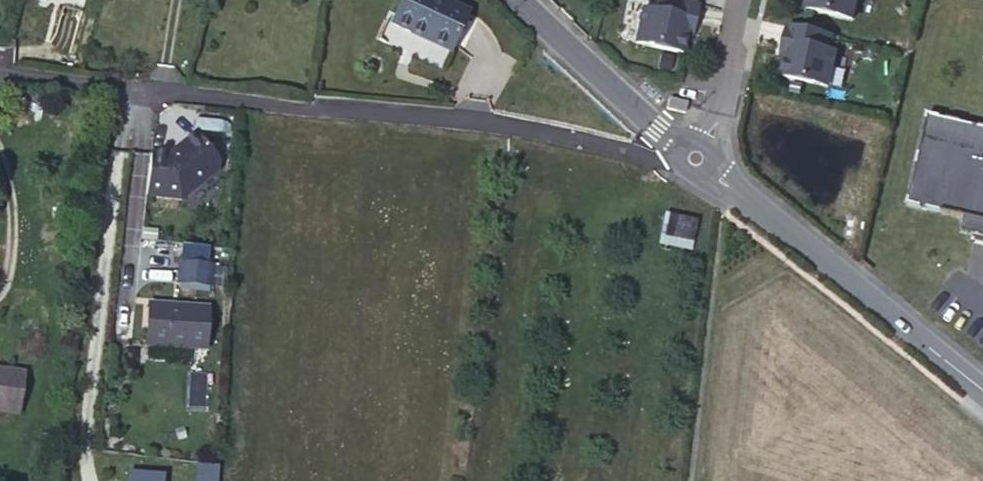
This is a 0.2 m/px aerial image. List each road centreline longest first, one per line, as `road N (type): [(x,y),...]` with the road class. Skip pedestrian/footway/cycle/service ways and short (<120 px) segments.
road 1 (residential): [(0,62),(79,82),(470,119),(668,160),(695,158)]
road 2 (residential): [(982,391),(695,158)]
road 3 (residential): [(695,158),(524,0)]
road 4 (residential): [(739,0),(711,133),(695,158)]

